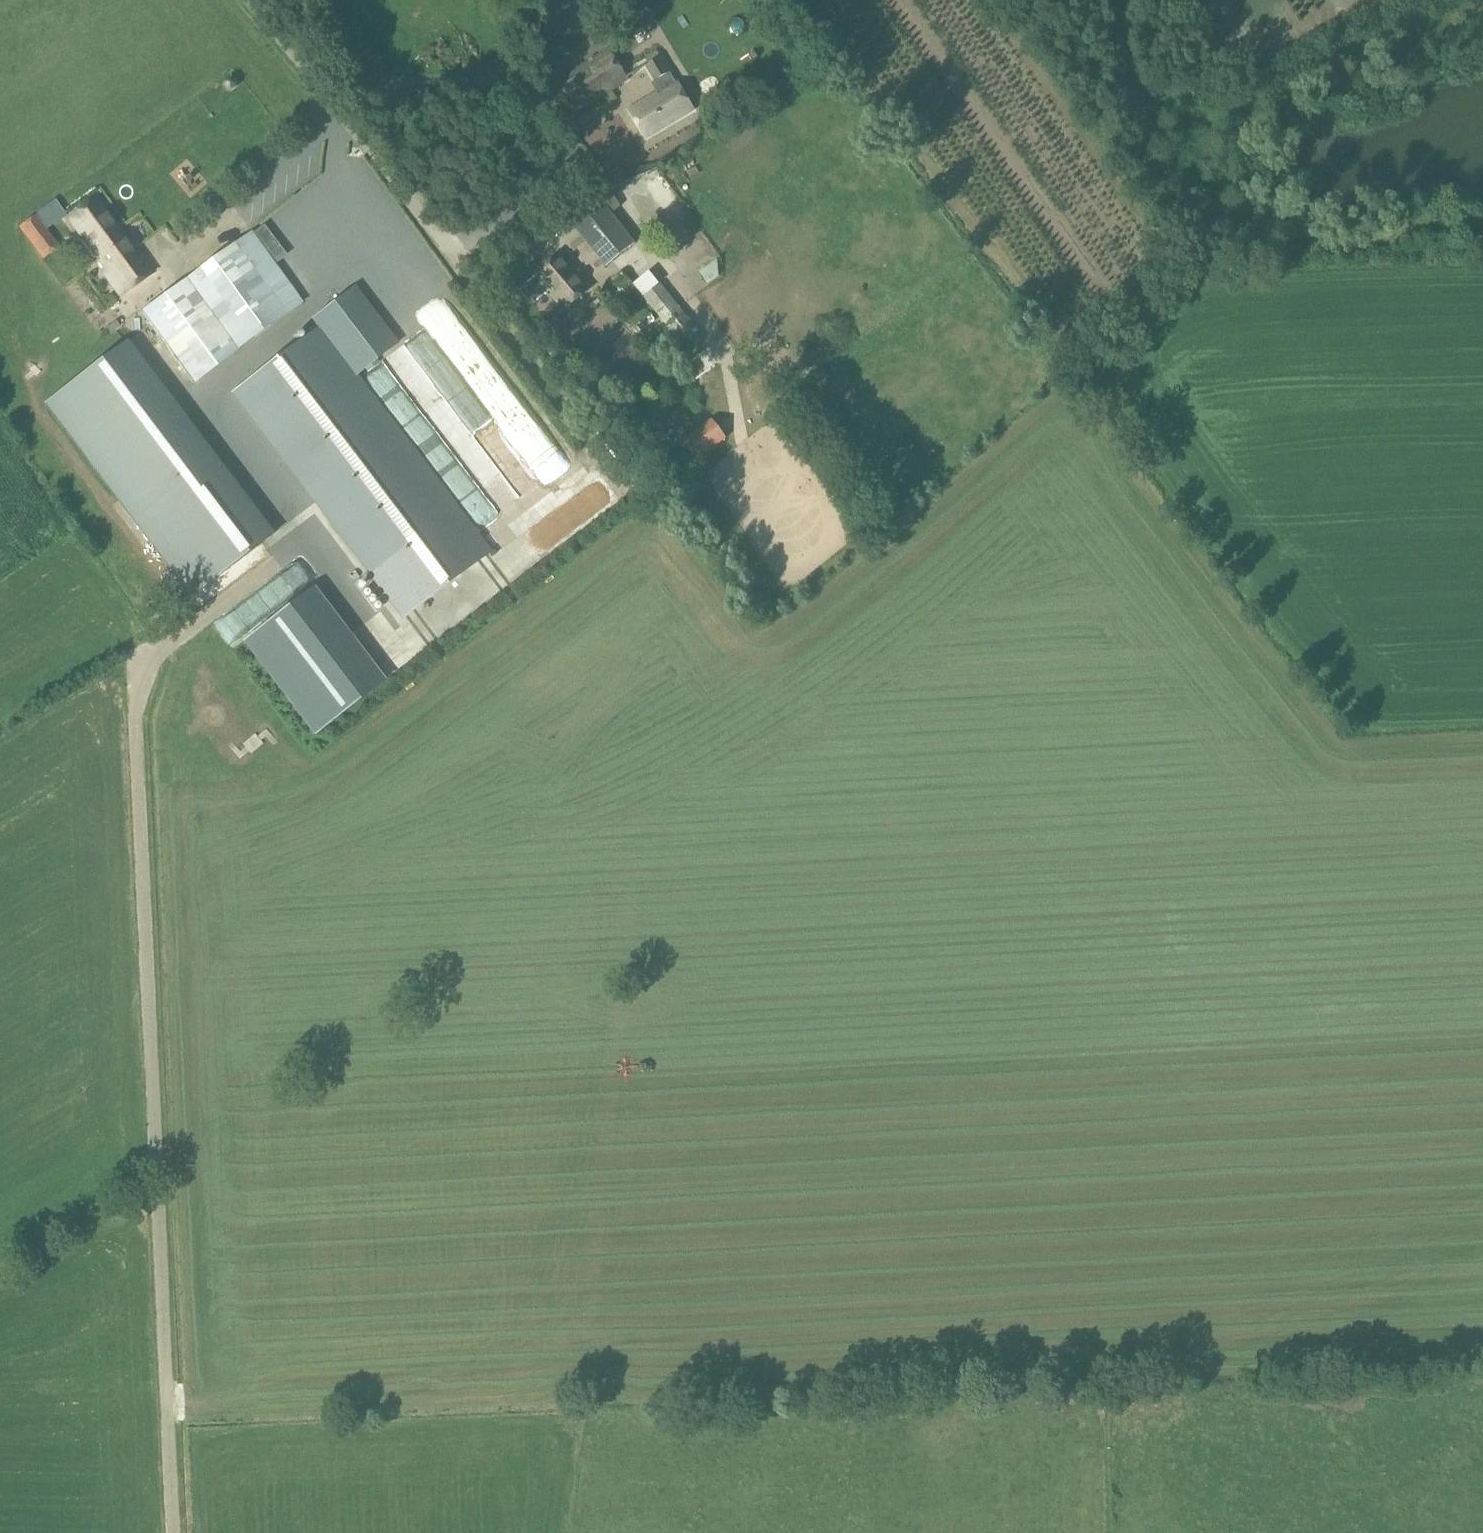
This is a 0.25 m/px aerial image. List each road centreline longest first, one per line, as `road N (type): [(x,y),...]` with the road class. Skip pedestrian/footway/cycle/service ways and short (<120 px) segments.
road 1 (unclassified): [(470,267),(256,0)]

